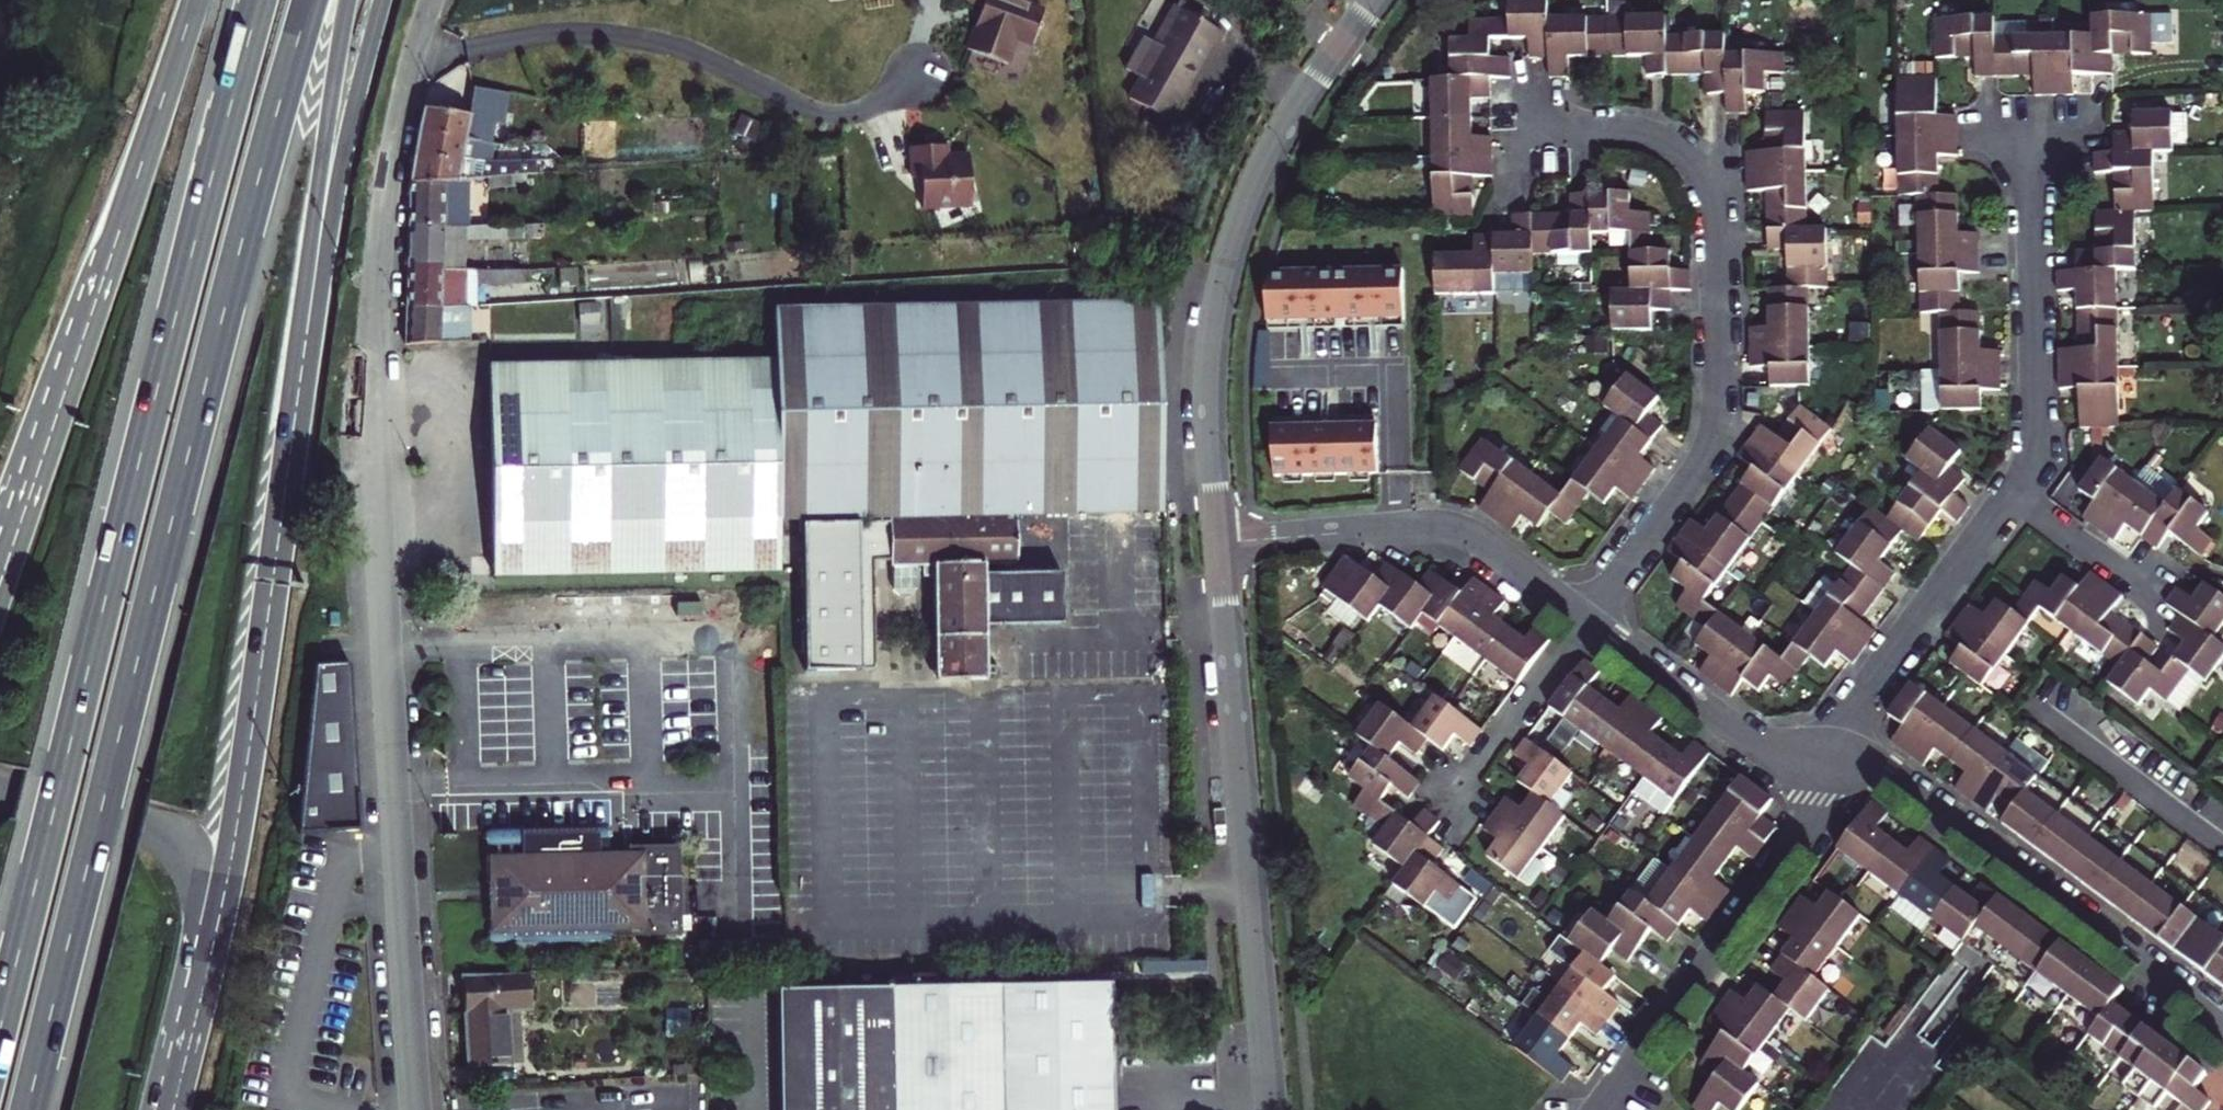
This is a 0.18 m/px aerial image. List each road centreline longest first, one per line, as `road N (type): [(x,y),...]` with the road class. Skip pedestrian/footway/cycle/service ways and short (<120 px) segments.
road 1 (trunk): [(27,1109),(310,0)]
road 2 (residential): [(434,0),(393,146),(374,337),(418,1109)]
road 3 (trunk): [(262,0),(0,1031)]
road 4 (residential): [(1587,625),(1713,442),(1721,378),(1718,213),(1697,168),(1658,140),(1534,133)]
road 5 (secondary): [(196,0),(0,585)]
road 6 (tertiary): [(1378,0),(1290,121),(1232,257),(1212,360),(1221,543)]
road 7 (tertiary): [(1221,543),(1271,1109)]
road 8 (primary): [(206,969),(236,832),(289,462)]
road 9 (primary): [(289,462),(349,131),(384,0)]
road 10 (trunk): [(289,462),(347,0)]
road 11 (residential): [(1850,760),(1895,782),(2222,1029)]
road 12 (residential): [(1850,760),(1596,1109)]
road 13 (residential): [(1221,543),(1406,530),(1455,535),(1480,545),(1587,625)]
road 14 (residential): [(2014,495),(2037,428),(2028,128)]
road 15 (residential): [(1820,755),(2014,495)]
road 16 (residential): [(1587,625),(1726,724),(1820,755)]
road 17 (residential): [(2222,847),(2037,706)]
road 18 (residential): [(1587,625),(1462,794)]
road 19 (secondary): [(206,969),(188,856),(168,835),(138,825)]
road 20 (residential): [(2014,495),(2152,598)]
road 21 (primary): [(170,1109),(206,969)]
road 22 (secondary): [(138,825),(0,792)]

